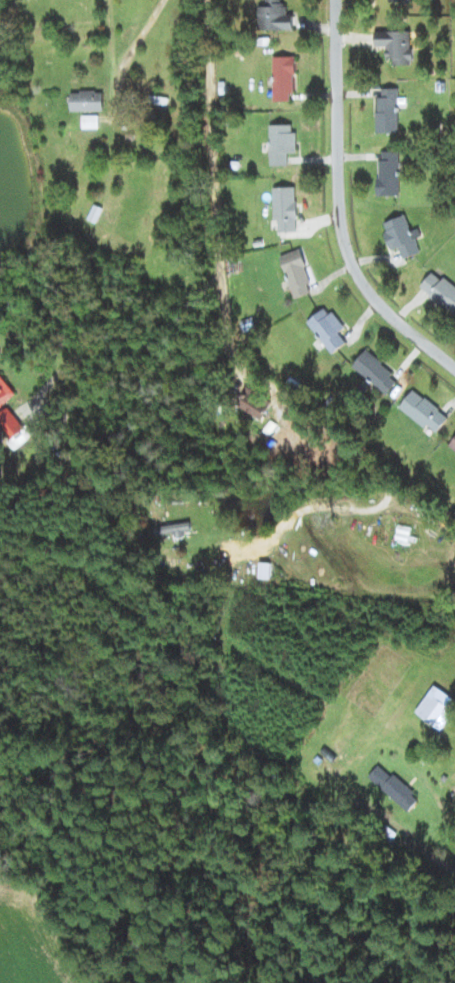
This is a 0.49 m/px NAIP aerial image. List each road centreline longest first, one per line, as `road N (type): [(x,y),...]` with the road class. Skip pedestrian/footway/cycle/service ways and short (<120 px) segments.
road 1 (residential): [(210,0),(229,337),(236,353),(392,485),(383,504),(308,508),(255,545)]
road 2 (residential): [(454,359),(387,305),(350,252),(337,189),(335,0)]

